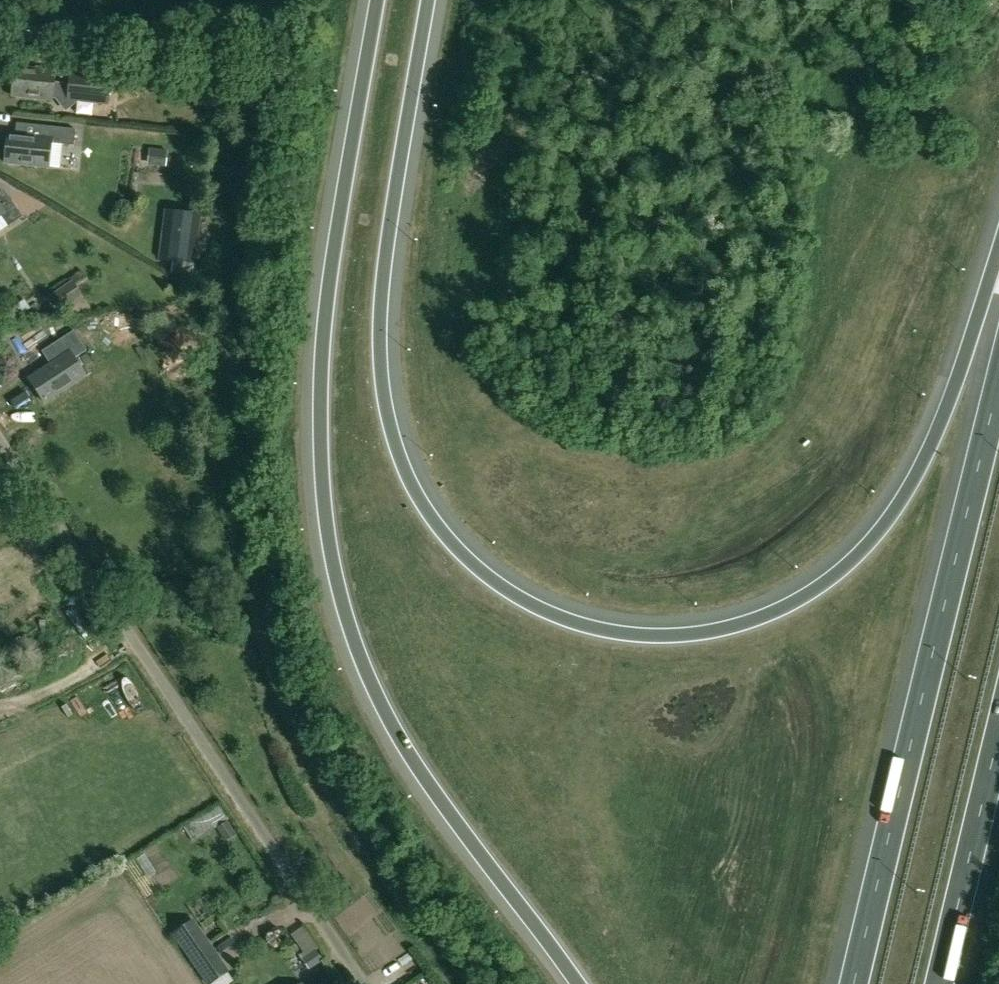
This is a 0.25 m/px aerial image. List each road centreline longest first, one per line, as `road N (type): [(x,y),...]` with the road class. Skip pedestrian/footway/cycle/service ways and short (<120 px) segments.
road 1 (motorway): [(998,250),(922,461),(872,540),(825,584),(769,616),(686,635),(604,631),(541,609),(476,568),(429,517),(397,454),(381,385),(383,273),(428,0)]
road 2 (motorway): [(376,0),(327,272),(318,419),(328,547),(355,647),(395,732),(579,983)]
road 3 (unclassified): [(363,983),(0,440)]
road 4 (motorway): [(998,385),(851,983)]
road 5 (motorway): [(942,983),(998,742)]
road 6 (unclassified): [(142,48),(0,31)]

